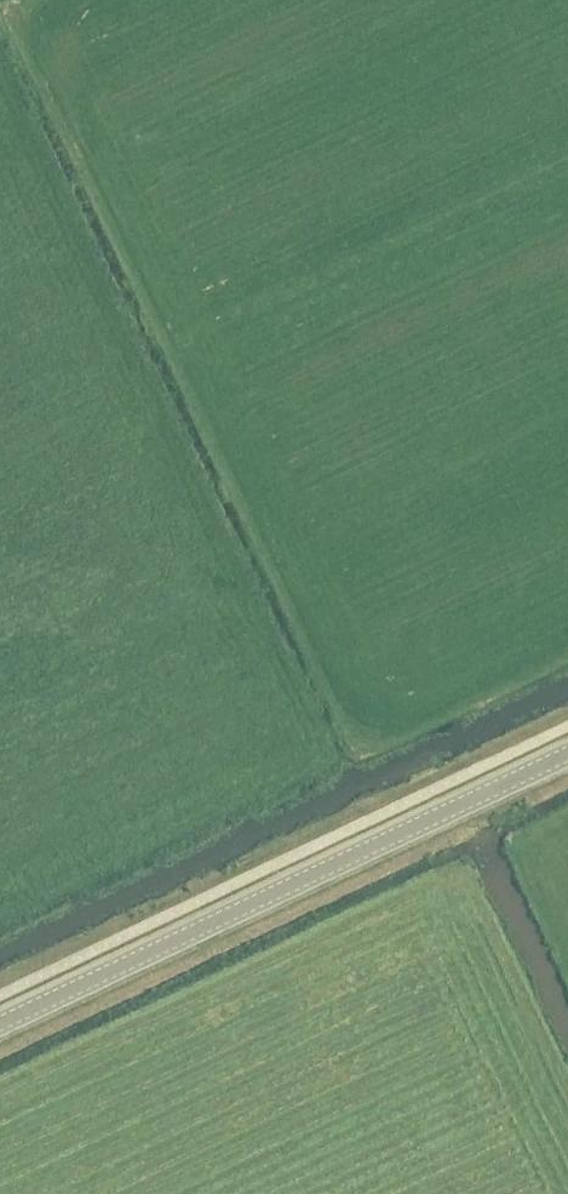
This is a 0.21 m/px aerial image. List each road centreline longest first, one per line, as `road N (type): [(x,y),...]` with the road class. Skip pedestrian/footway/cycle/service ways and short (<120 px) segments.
road 1 (tertiary): [(0,1023),(567,753)]

